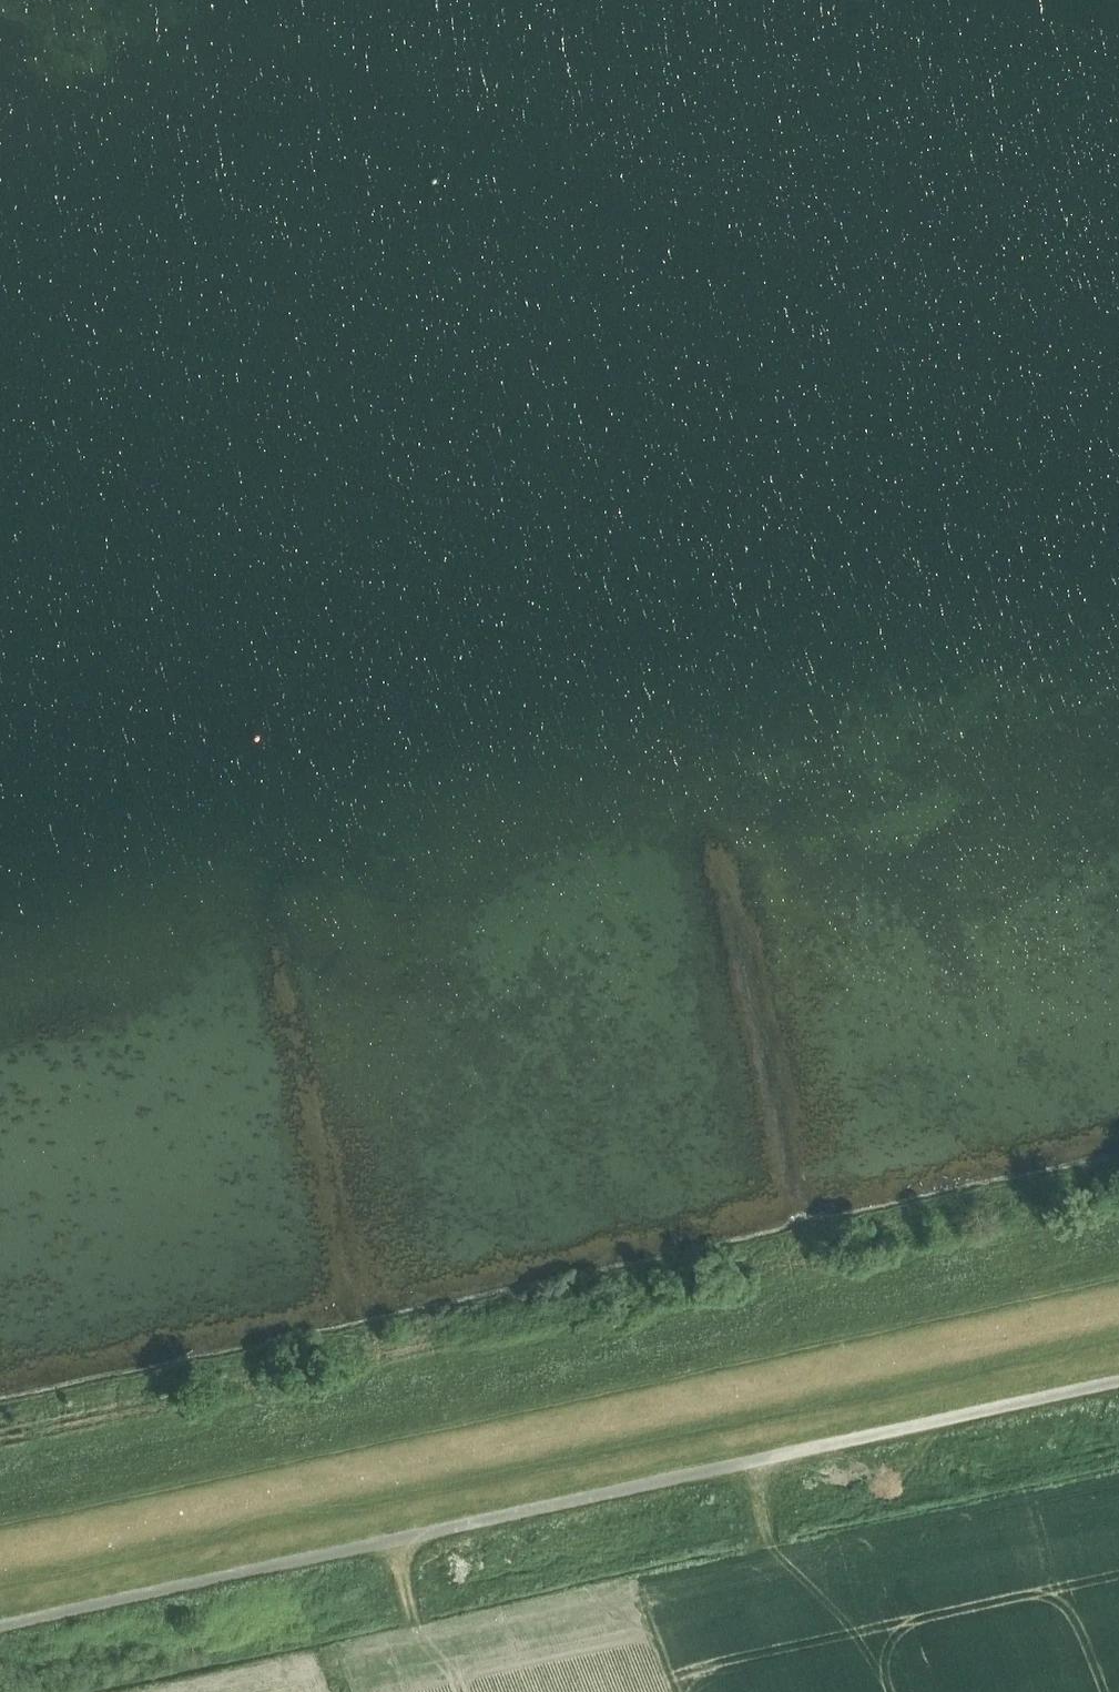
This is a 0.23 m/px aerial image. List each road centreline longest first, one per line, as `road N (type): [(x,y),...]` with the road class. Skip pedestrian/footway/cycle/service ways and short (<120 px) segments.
road 1 (unclassified): [(1118,1380),(0,1626)]

